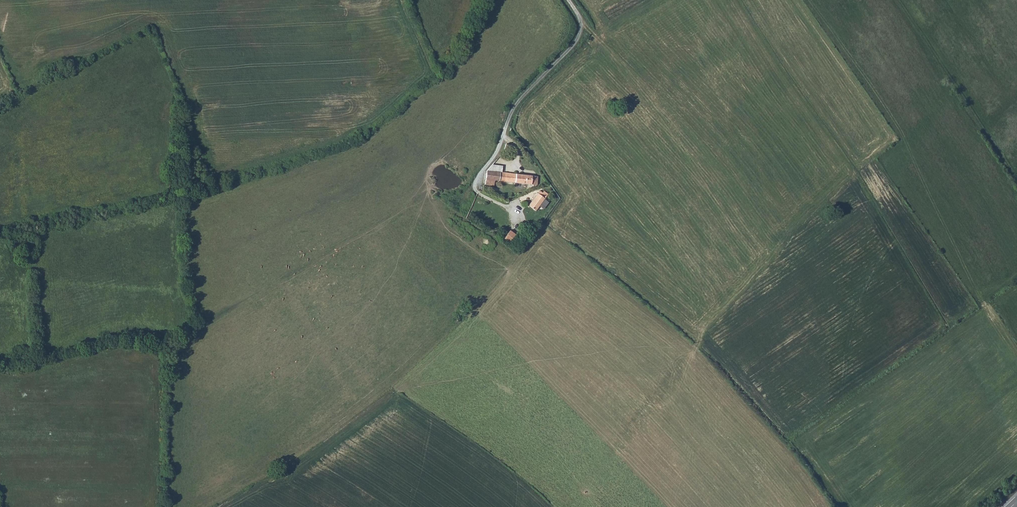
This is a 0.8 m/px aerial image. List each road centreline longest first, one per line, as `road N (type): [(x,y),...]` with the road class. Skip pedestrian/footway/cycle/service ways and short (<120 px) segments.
road 1 (unclassified): [(569,0),(581,23),(578,39),(515,106),(476,183),(478,193),(515,211)]

